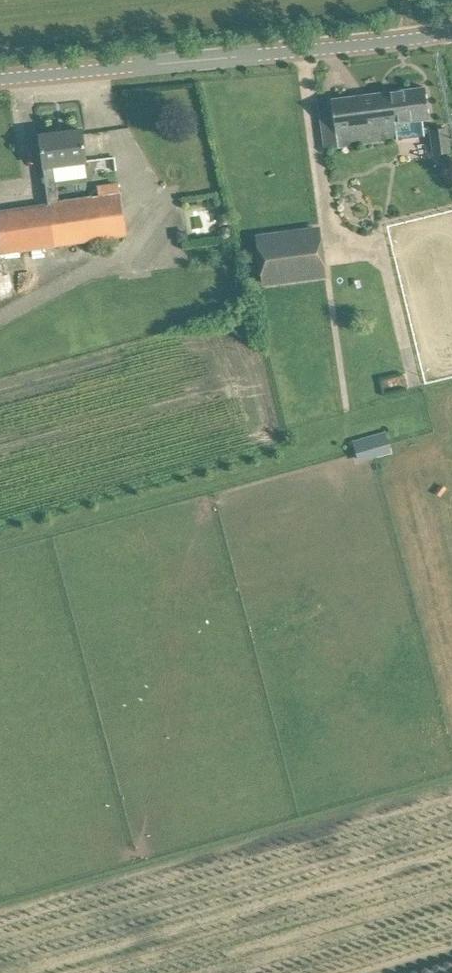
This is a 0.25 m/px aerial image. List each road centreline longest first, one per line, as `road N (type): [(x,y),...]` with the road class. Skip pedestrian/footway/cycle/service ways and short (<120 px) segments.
road 1 (unclassified): [(0,77),(451,30)]

